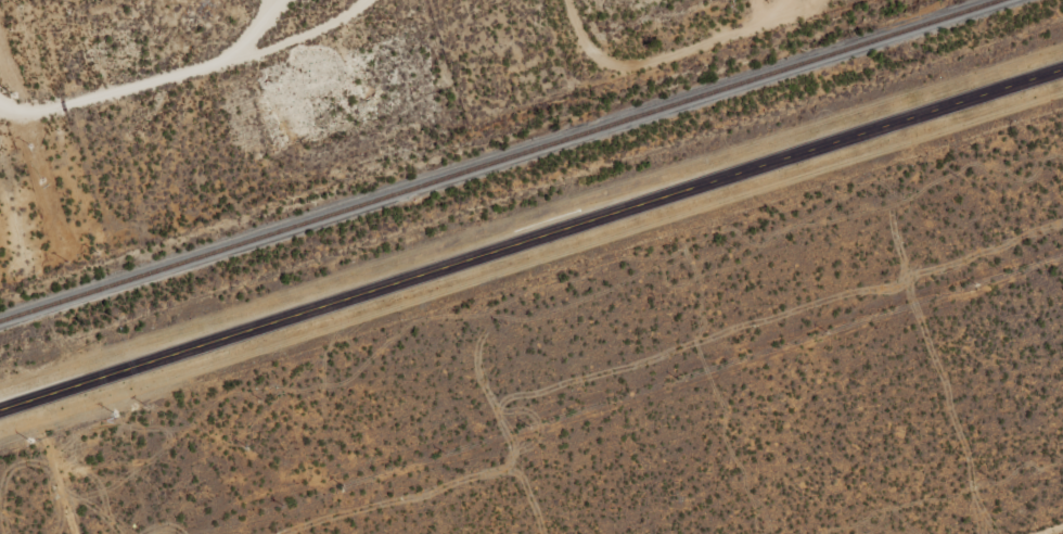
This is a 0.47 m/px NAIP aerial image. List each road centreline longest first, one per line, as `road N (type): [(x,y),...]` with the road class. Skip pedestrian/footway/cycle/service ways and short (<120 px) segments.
road 1 (tertiary): [(0,412),(1062,70)]

